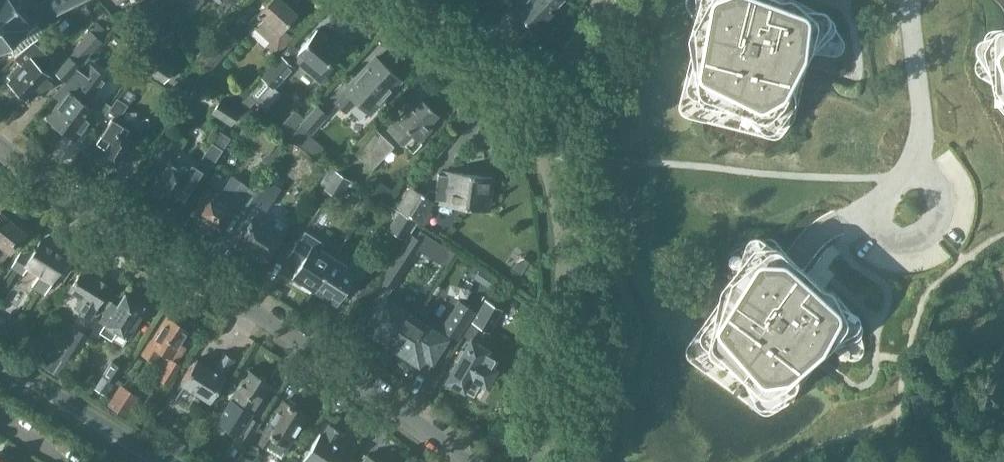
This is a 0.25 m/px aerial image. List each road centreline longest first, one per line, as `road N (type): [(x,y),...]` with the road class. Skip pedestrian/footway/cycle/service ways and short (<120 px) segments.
road 1 (residential): [(465,461),(339,369),(0,147)]
road 2 (residential): [(532,461),(565,288),(554,190),(528,111)]
road 3 (secondary): [(156,461),(0,367)]
road 4 (residential): [(528,111),(465,37),(414,0)]
road 5 (residential): [(528,111),(606,0)]

